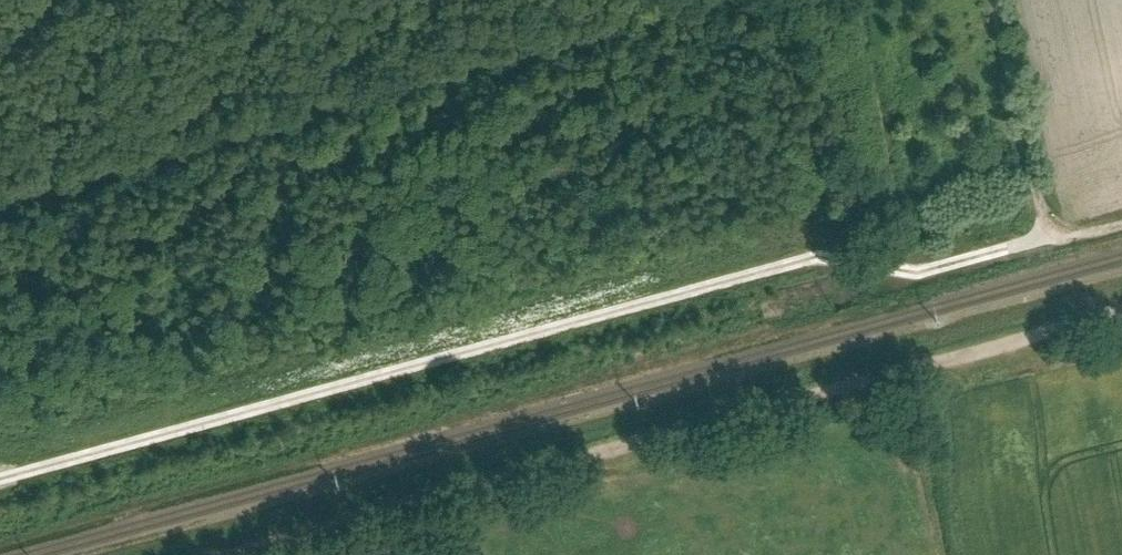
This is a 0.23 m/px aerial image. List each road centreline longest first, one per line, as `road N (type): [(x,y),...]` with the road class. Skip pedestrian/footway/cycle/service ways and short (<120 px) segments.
road 1 (track): [(1047,219),(1041,236),(918,273),(818,258),(0,479)]
road 2 (track): [(1121,307),(235,554)]
road 3 (track): [(1121,226),(1094,234),(1047,219),(995,0)]

